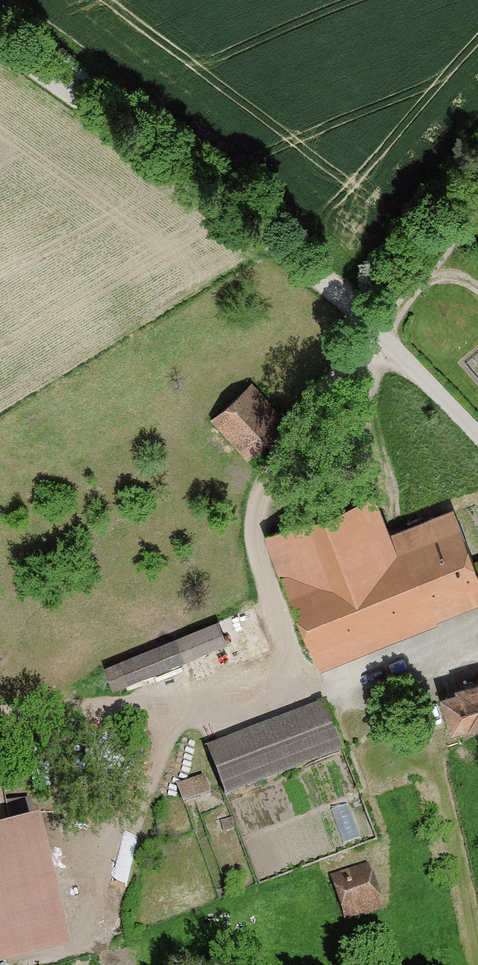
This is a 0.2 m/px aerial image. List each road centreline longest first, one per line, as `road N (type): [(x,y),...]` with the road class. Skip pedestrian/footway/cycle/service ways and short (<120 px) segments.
road 1 (unclassified): [(0,45),(315,275),(477,439)]
road 2 (track): [(175,704),(131,821),(76,860),(86,933),(106,964)]
road 3 (track): [(477,213),(380,333)]

